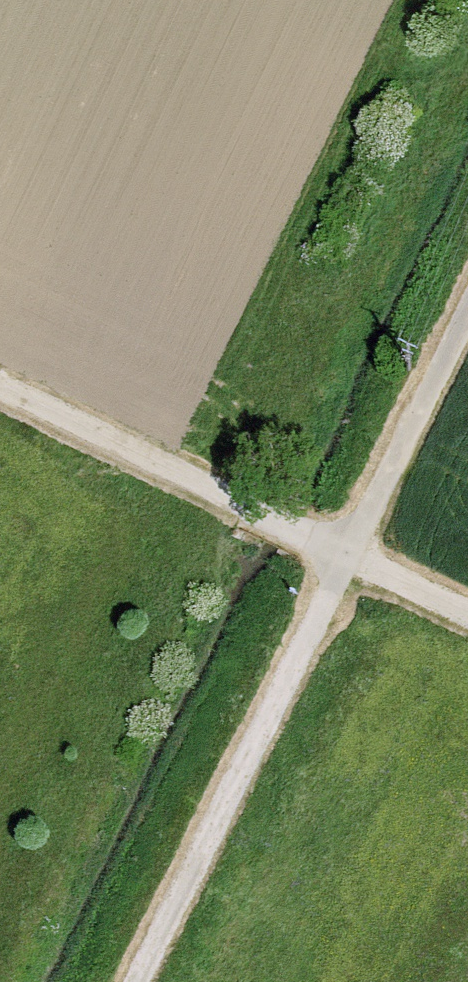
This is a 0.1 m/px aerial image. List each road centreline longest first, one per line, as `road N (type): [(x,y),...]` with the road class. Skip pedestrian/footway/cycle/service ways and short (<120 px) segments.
road 1 (track): [(133,981),(467,312)]
road 2 (track): [(467,612),(0,387)]

